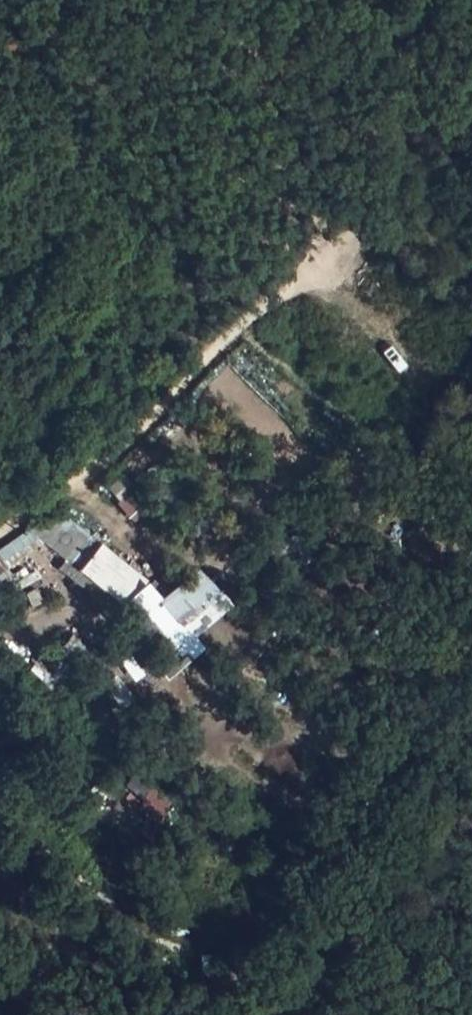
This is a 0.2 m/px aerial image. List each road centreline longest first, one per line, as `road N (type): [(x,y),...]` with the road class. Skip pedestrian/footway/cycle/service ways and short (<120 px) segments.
road 1 (track): [(0,533),(103,454),(314,263)]
road 2 (track): [(314,263),(471,128)]

